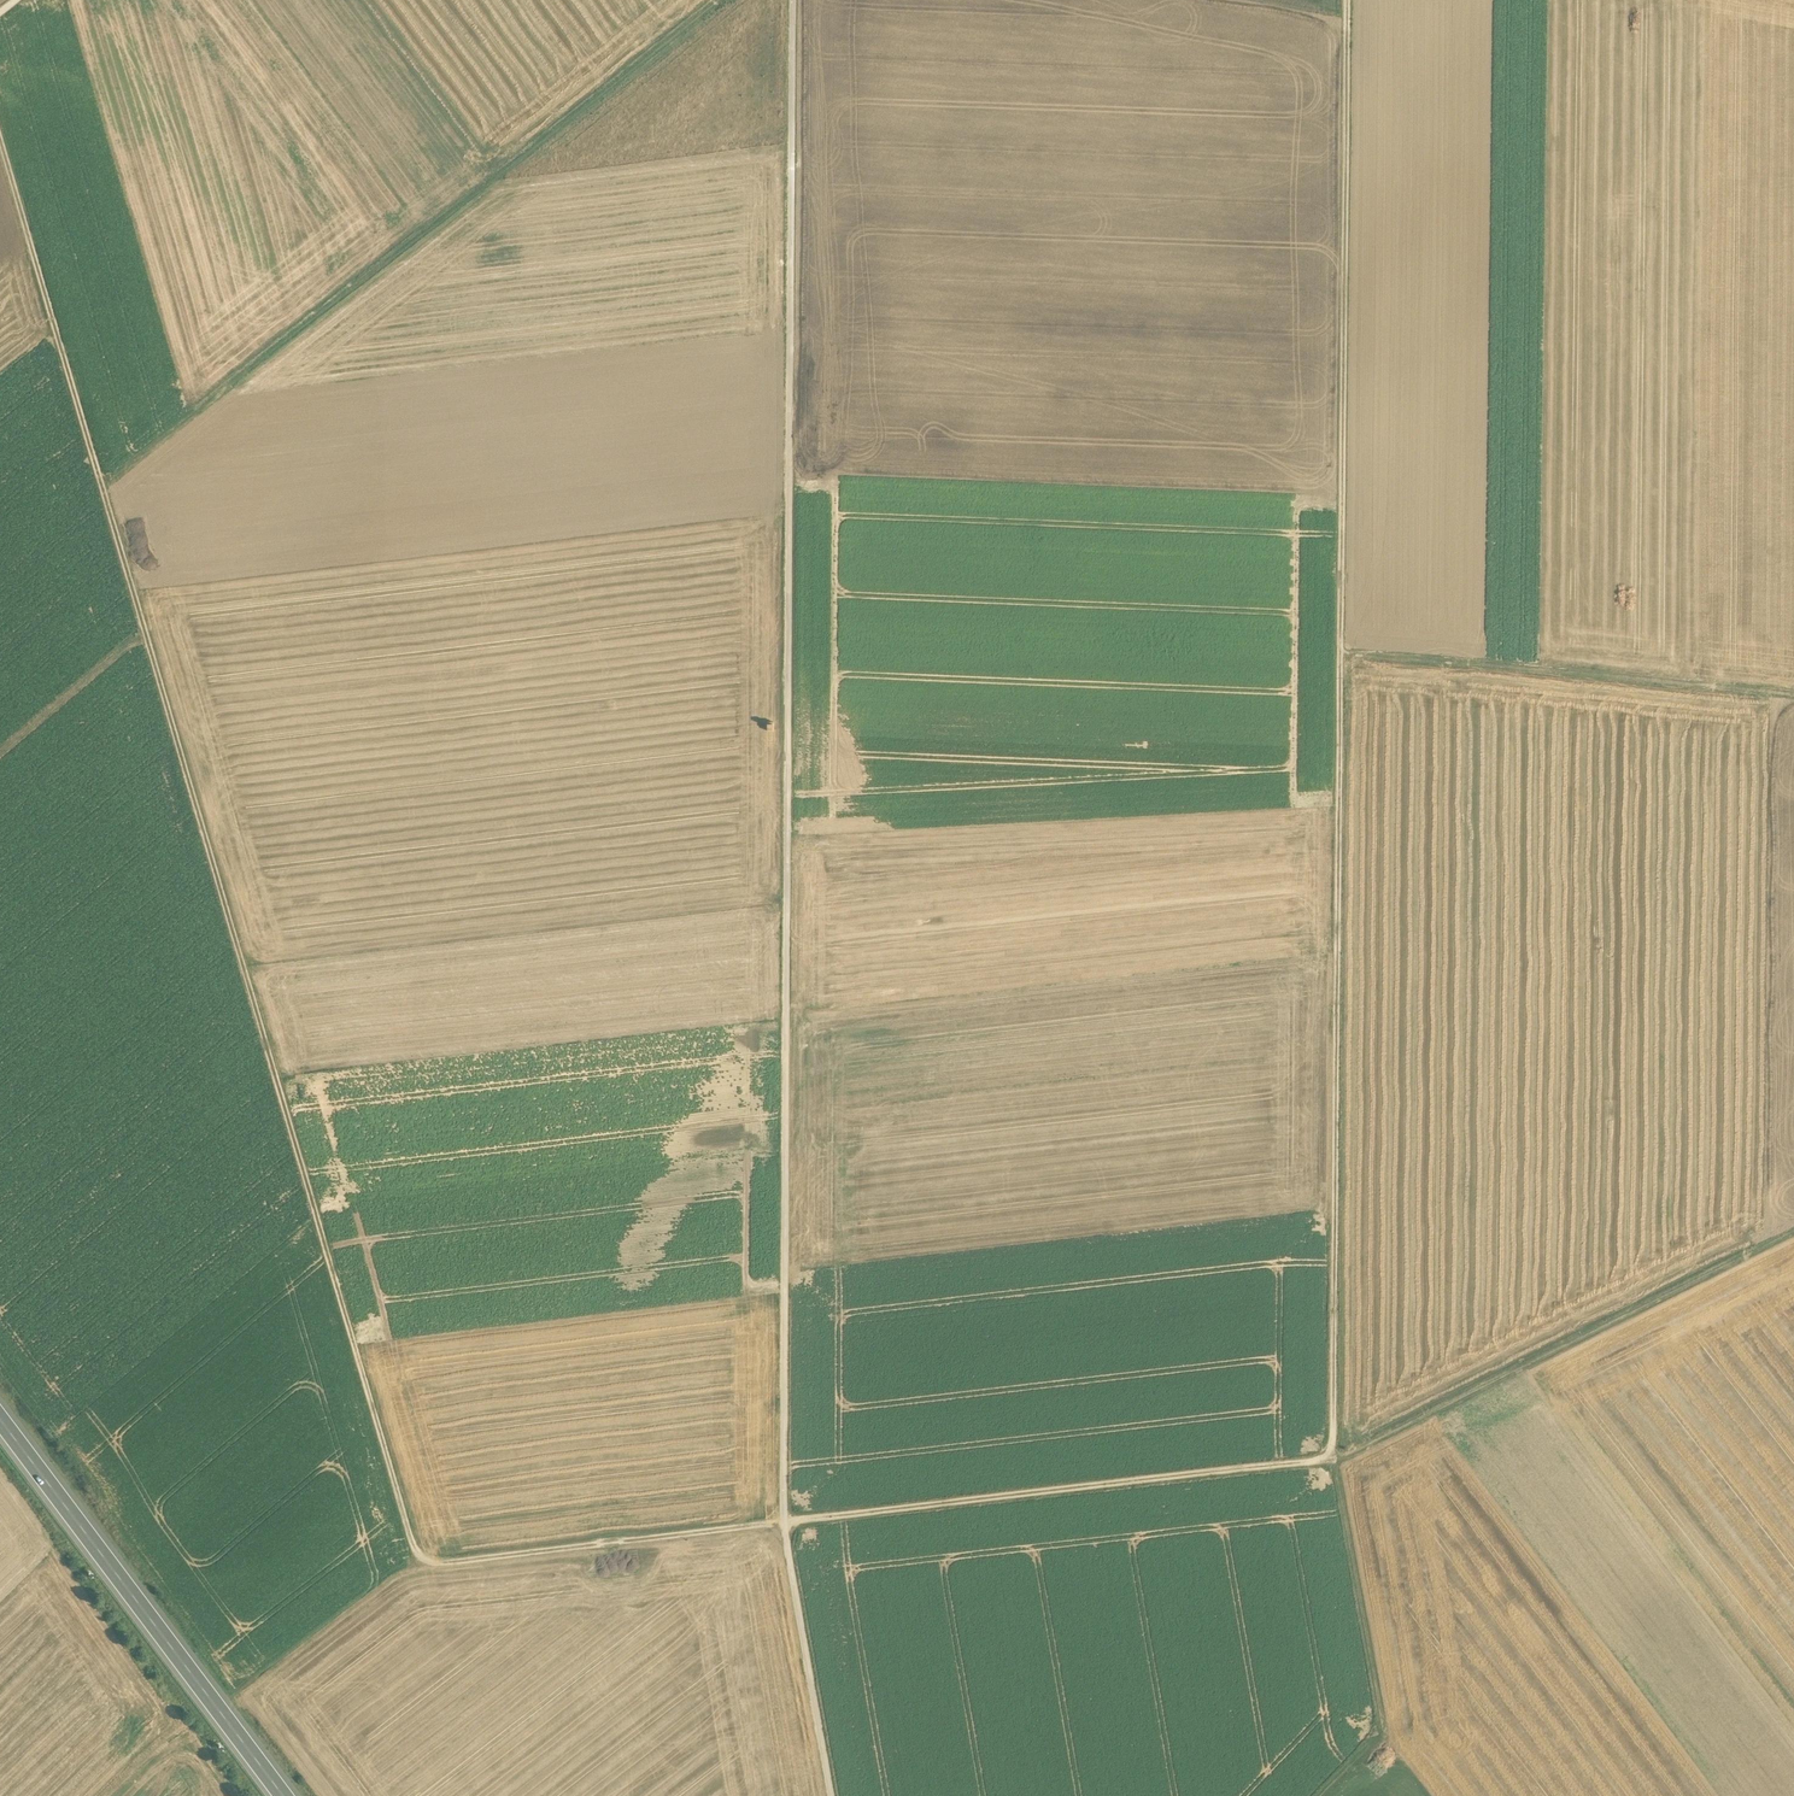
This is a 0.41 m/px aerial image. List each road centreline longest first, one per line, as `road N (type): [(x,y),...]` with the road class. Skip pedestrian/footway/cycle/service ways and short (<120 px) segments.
road 1 (track): [(1319,1795),(1380,1731),(1381,1717),(1332,1458),(1348,0)]
road 2 (track): [(831,1795),(785,1499),(793,0)]
road 3 (track): [(0,138),(419,1566)]
road 4 (track): [(1793,1231),(1347,1454),(787,1522)]
road 5 (track): [(719,0),(101,488)]
road 6 (primary): [(286,1795),(0,1415)]
road 7 (track): [(1341,653),(1793,694)]
road 8 (track): [(419,1566),(787,1522)]
road 9 (track): [(419,1566),(391,1576),(223,1712)]

